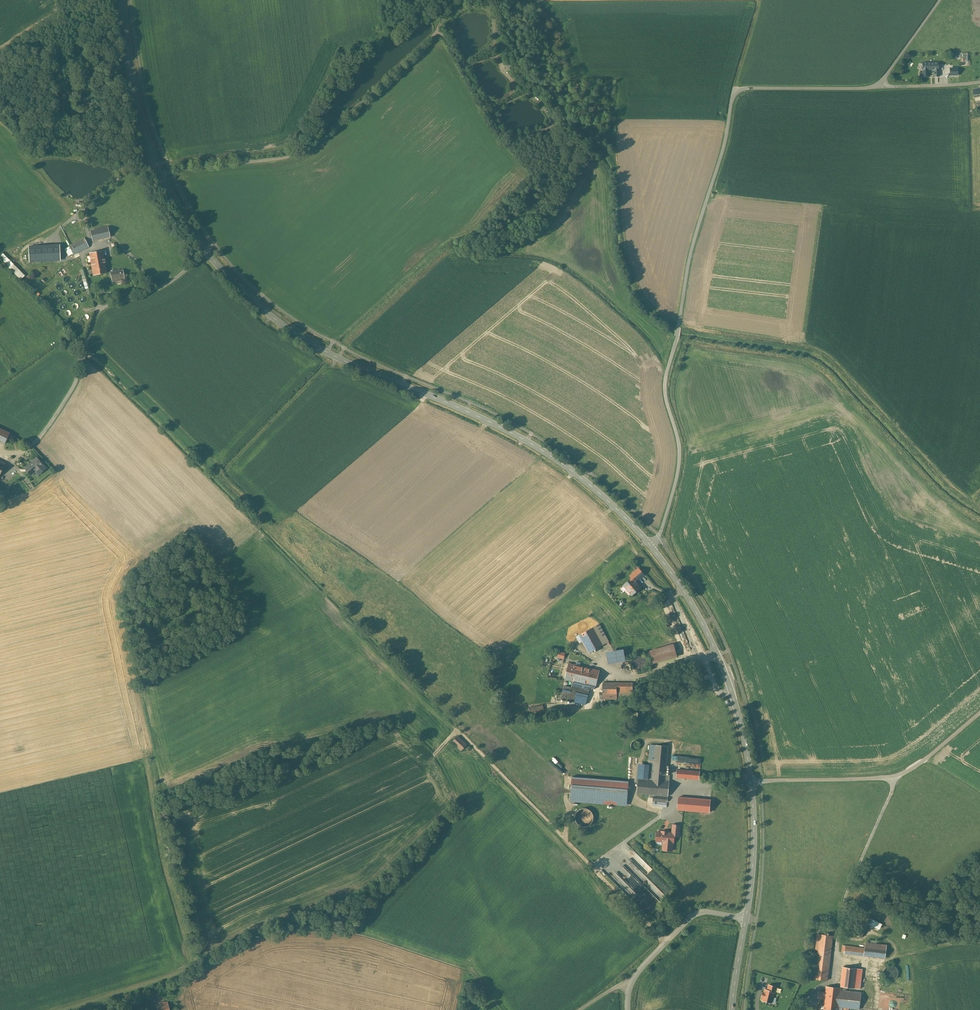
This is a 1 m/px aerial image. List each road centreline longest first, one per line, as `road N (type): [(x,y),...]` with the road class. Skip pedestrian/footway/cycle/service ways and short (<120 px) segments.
road 1 (tertiary): [(651,545),(588,484),(529,442),(326,352),(285,328),(225,273),(155,164),(120,0)]
road 2 (unclassified): [(940,0),(876,87),(733,94),(666,374),(679,460),(651,545)]
road 3 (track): [(160,175),(300,151),(440,31)]
road 4 (tertiary): [(751,781),(717,654),(651,545)]
road 5 (unclassified): [(979,712),(902,774),(751,781)]
road 6 (unclassified): [(746,917),(693,916),(630,986)]
road 7 (tertiary): [(746,917),(751,781)]

